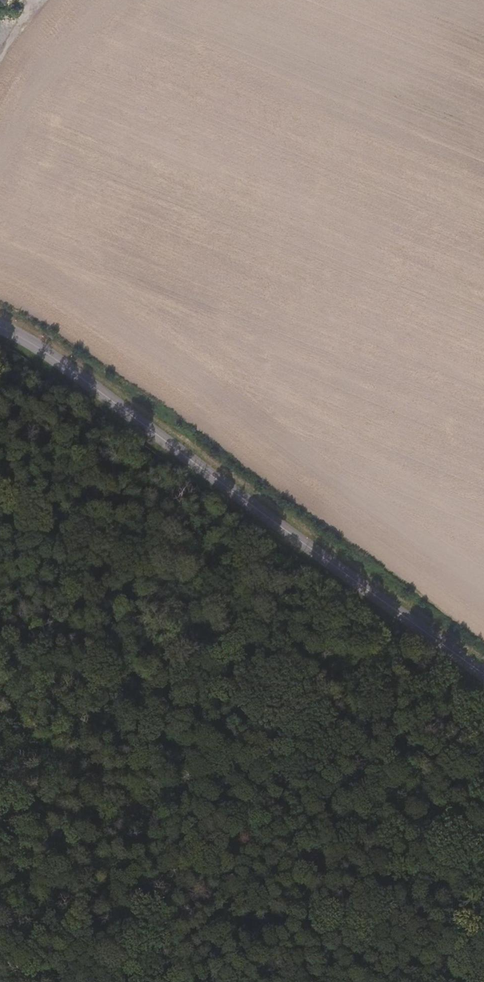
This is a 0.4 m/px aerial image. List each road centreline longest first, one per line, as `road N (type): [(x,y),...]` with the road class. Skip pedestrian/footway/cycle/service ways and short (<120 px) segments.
road 1 (tertiary): [(0,327),(483,677)]
road 2 (track): [(483,841),(156,592),(78,539),(0,500)]

